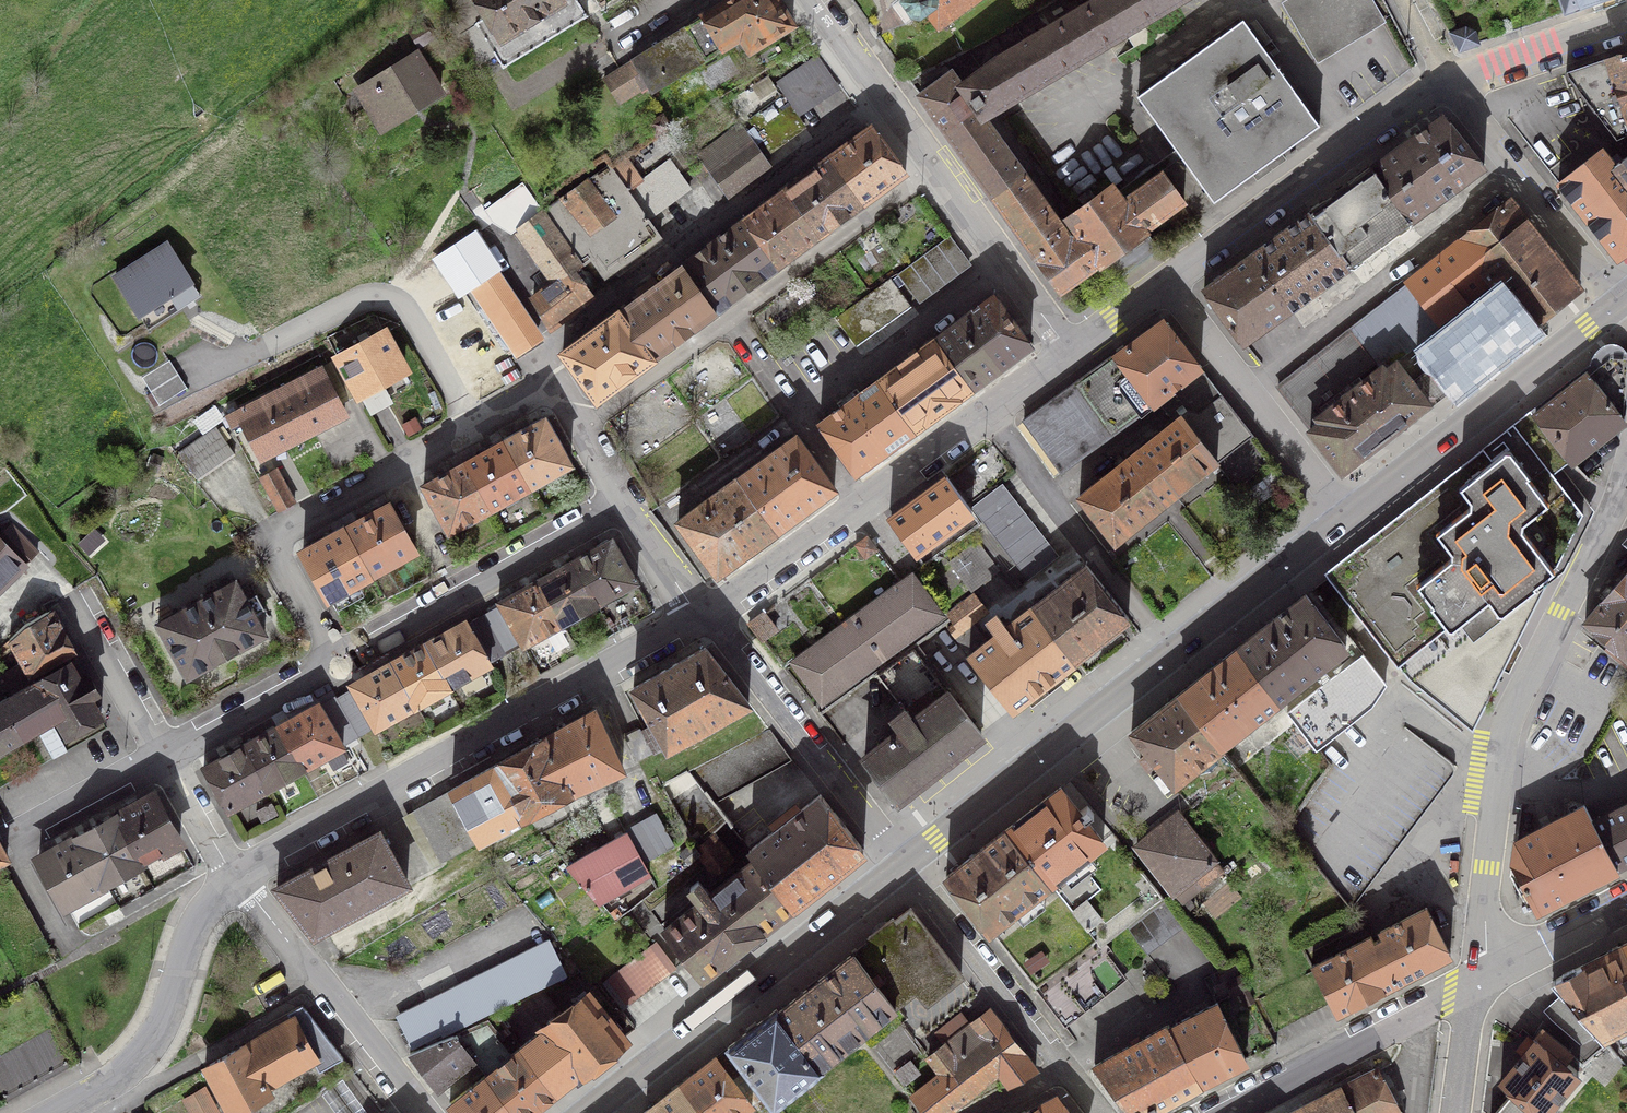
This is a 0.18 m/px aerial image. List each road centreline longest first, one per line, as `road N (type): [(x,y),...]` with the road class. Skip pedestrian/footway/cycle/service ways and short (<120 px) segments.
road 1 (residential): [(700,618),(324,820),(236,877)]
road 2 (residential): [(1476,982),(1501,752),(1525,685),(1626,482)]
road 3 (residential): [(542,360),(565,332),(889,103)]
road 4 (primary): [(899,869),(588,1112)]
road 5 (residential): [(338,666),(273,539),(474,430)]
road 6 (residential): [(474,430),(411,313),(379,298),(202,373)]
road 7 (residential): [(1453,81),(1164,283)]
road 8 (primary): [(1624,299),(1349,515)]
road 9 (primary): [(1172,655),(899,869)]
road 10 (residential): [(338,666),(626,513)]
road 11 (residential): [(700,618),(899,869)]
road 12 (residential): [(987,413),(1172,655)]
road 13 (residential): [(425,1112),(305,952),(236,877)]
road 14 (tertiary): [(236,877),(206,916),(145,1050),(60,1112)]
road 15 (residential): [(1164,283),(1349,515)]
road 16 (residential): [(1476,982),(1230,1112)]
road 17 (residential): [(1453,81),(1624,299)]
road 18 (residential): [(899,869),(1063,1071)]
road 19 (residential): [(730,320),(936,167)]
road 20 (residential): [(1070,352),(936,167)]
road 21 (primary): [(1349,515),(1172,655)]
road 22 (residential): [(730,320),(859,502)]
road 23 (residential): [(159,759),(338,666)]
road 24 (residential): [(859,502),(700,618)]
road 25 (residential): [(581,431),(730,320)]
road 26 (residential): [(1453,81),(1626,22)]
road 27 (residential): [(159,759),(77,611)]
road 28 (residential): [(1626,905),(1476,982)]
road 29 (residential): [(520,93),(659,0)]
road 30 (residential): [(13,837),(159,759)]
road 31 (residential): [(987,413),(859,502)]
road 32 (residential): [(236,877),(159,759)]
road 33 (residential): [(1456,1112),(1476,982)]
road 34 (residential): [(889,103),(812,0)]
road 35 (residential): [(626,513),(700,618)]

